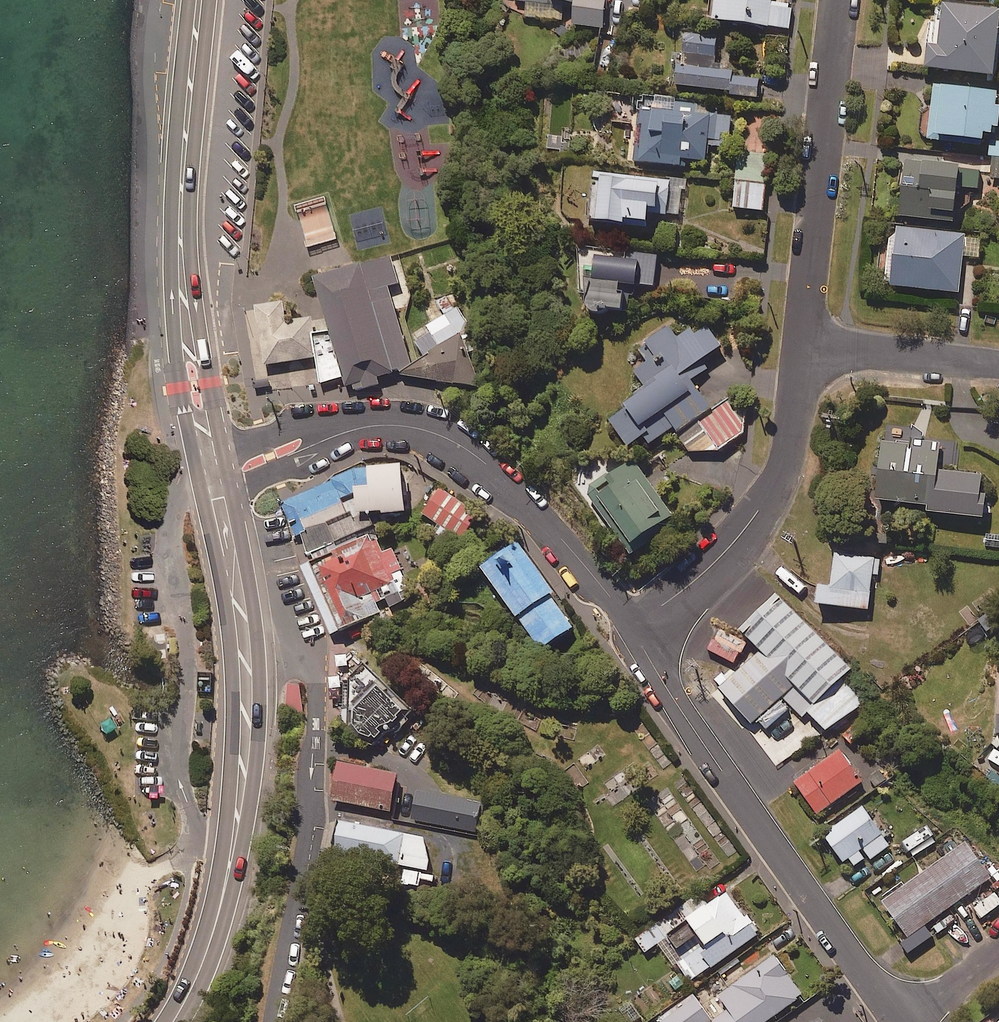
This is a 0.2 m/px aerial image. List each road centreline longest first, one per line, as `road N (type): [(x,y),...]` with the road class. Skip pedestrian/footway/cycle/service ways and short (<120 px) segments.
road 1 (secondary): [(219,473),(247,658),(239,790),(218,915),(174,1021)]
road 2 (residential): [(219,473),(348,431),(386,424),(431,431),(487,464),(522,498),(632,628)]
road 3 (secondary): [(199,0),(181,254),(201,426),(219,473)]
road 4 (residential): [(632,628),(697,735),(899,1021)]
road 5 (residential): [(632,628),(725,552),(773,487),(804,342)]
road 6 (residential): [(804,342),(843,0)]
road 7 (residential): [(804,342),(998,366)]

